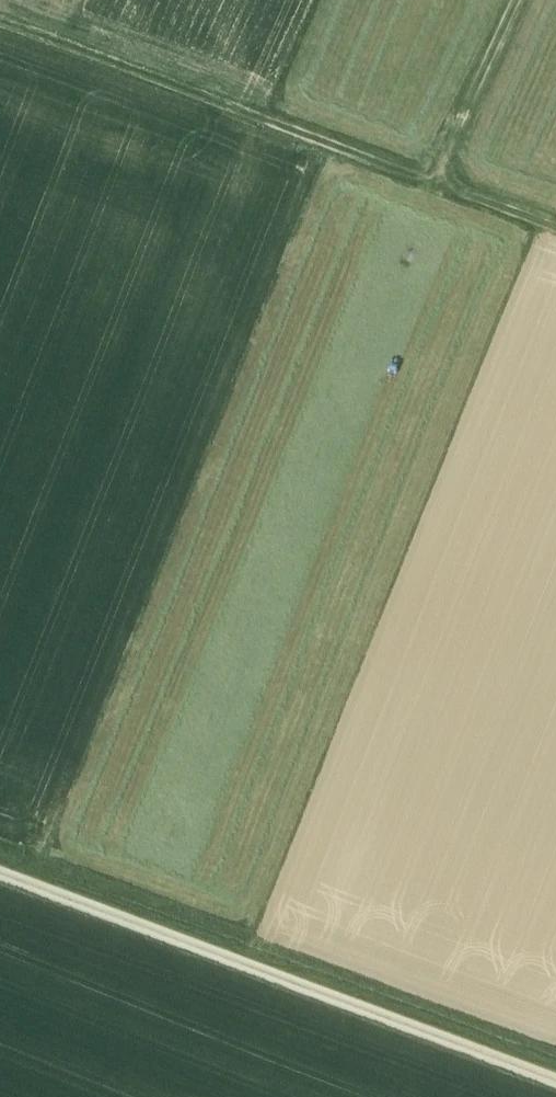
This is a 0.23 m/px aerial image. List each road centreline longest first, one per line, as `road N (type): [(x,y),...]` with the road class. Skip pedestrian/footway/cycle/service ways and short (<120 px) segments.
road 1 (track): [(0,877),(555,1085)]
road 2 (track): [(0,22),(555,226)]

